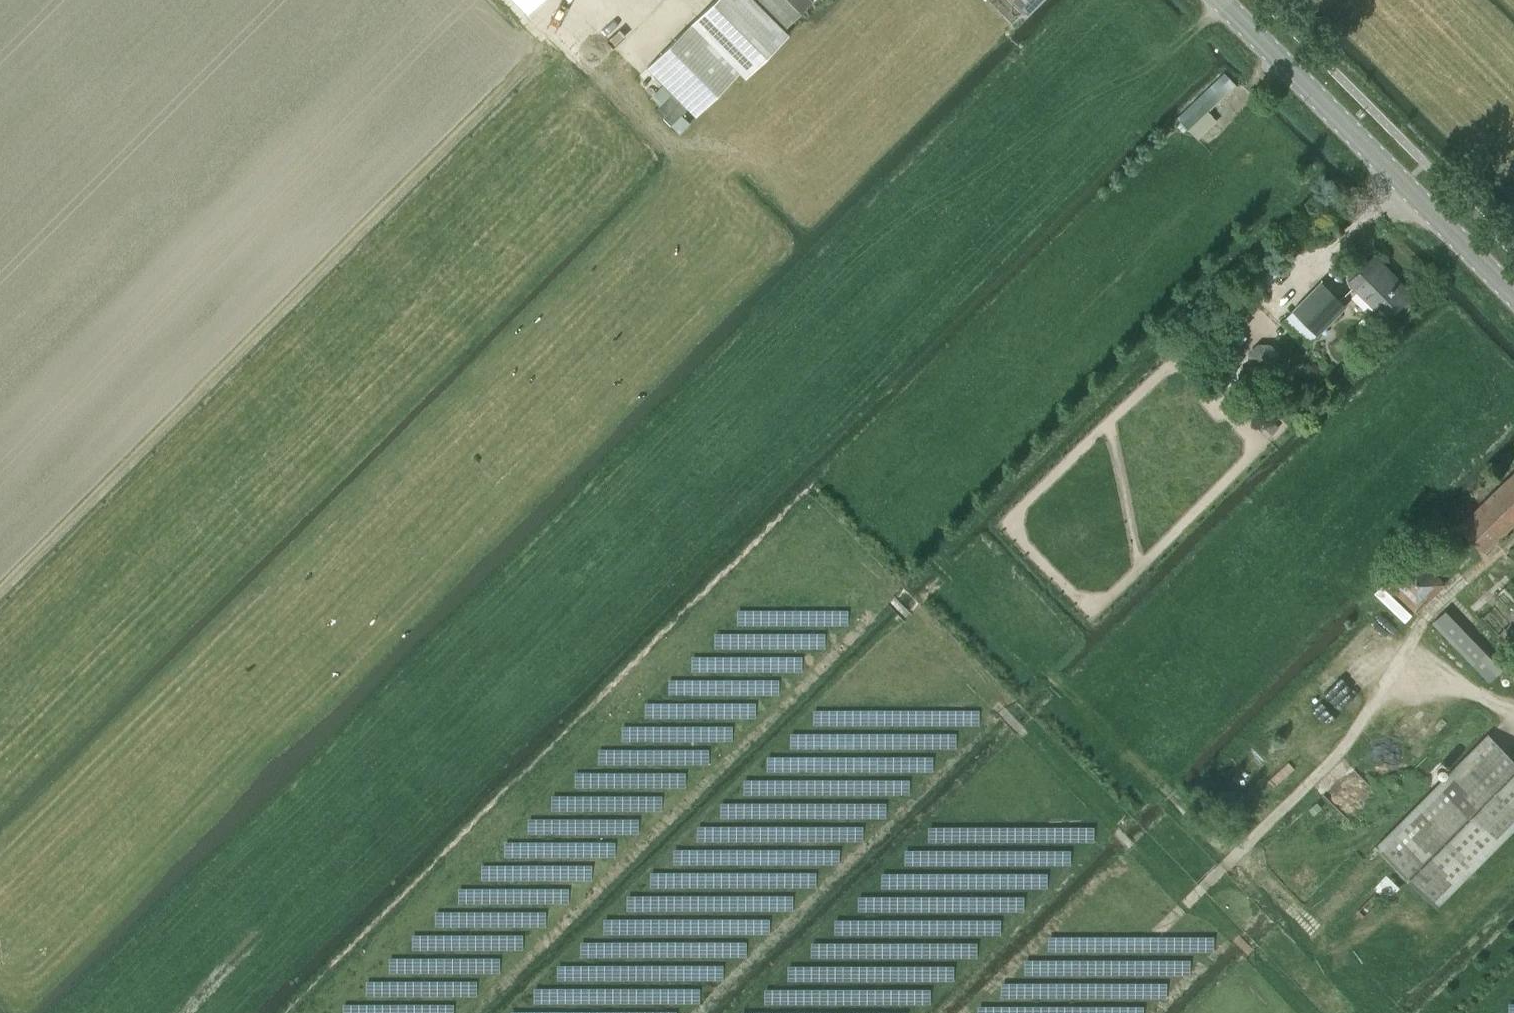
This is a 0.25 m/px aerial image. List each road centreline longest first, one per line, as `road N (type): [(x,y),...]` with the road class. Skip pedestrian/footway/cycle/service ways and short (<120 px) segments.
road 1 (tertiary): [(1219,0),(1513,296)]

